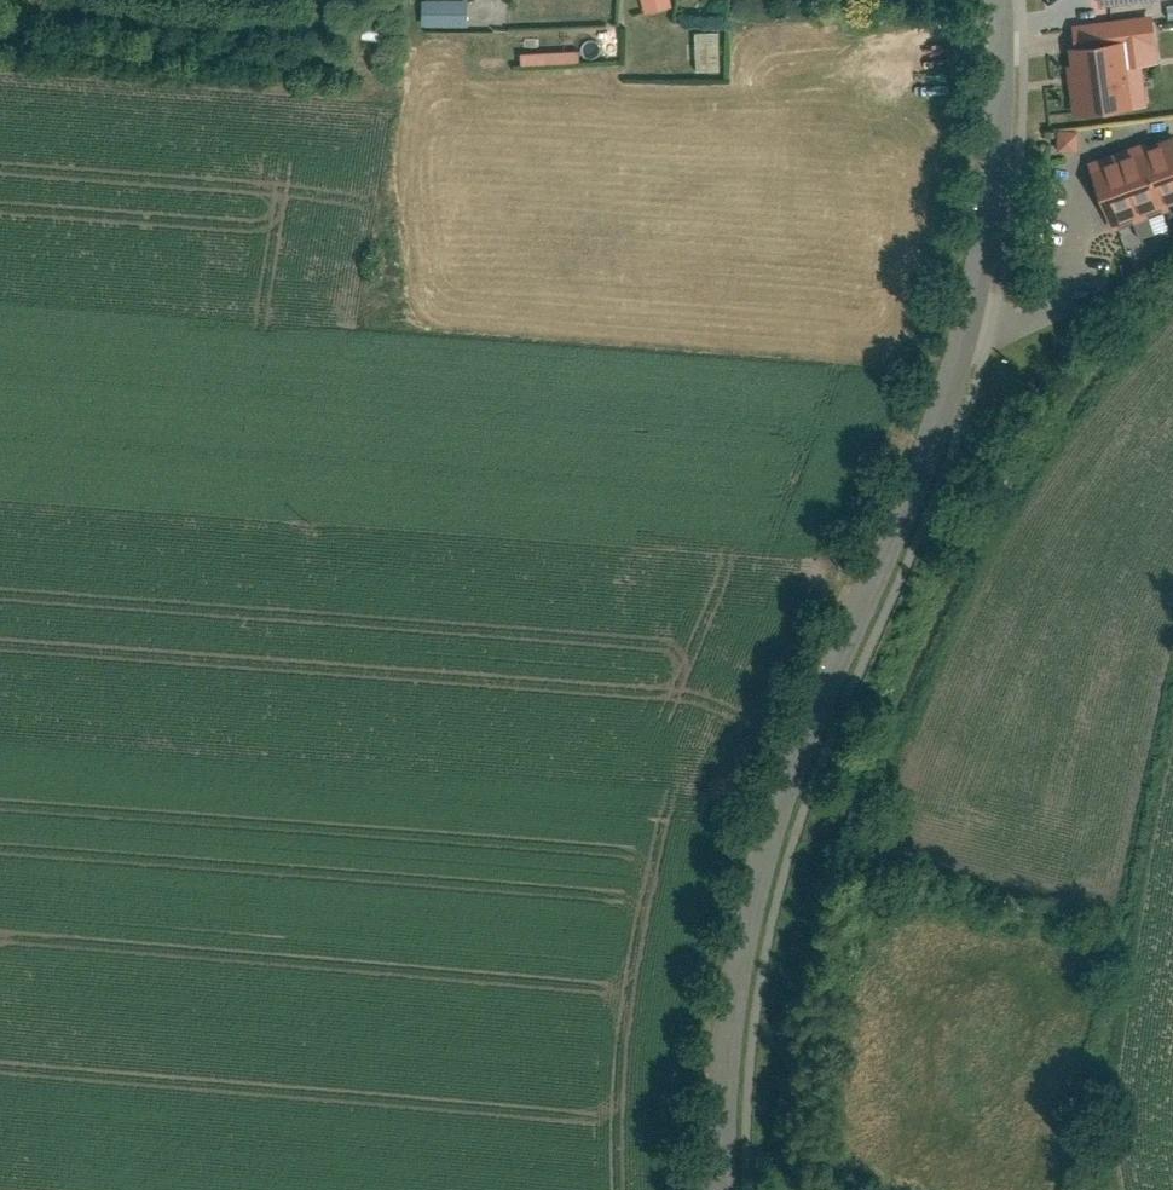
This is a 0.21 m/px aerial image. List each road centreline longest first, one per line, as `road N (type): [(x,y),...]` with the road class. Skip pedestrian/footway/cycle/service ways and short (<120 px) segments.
road 1 (unclassified): [(726,1189),(736,1017),(761,864),(965,336),(993,215),(999,0)]

